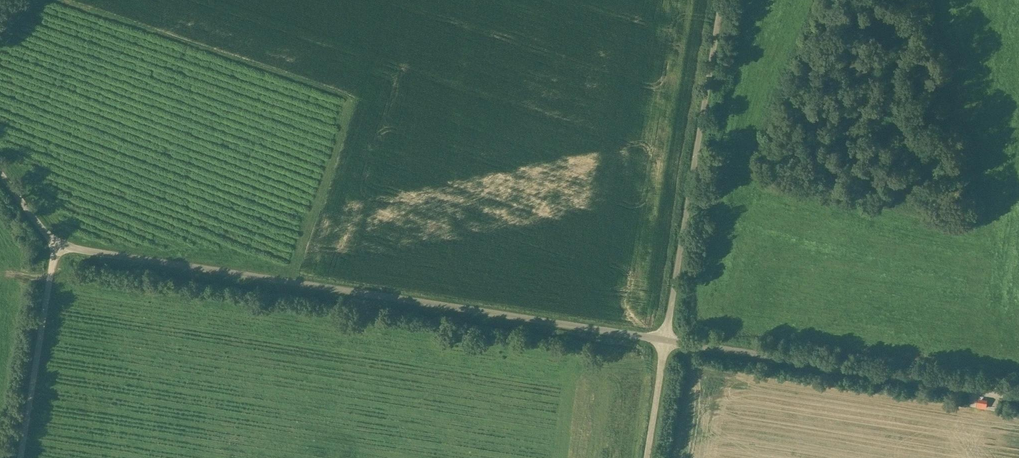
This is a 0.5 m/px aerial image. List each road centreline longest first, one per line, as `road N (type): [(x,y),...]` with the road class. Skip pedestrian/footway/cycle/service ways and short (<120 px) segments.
road 1 (unclassified): [(55,241),(666,340)]
road 2 (unclassified): [(666,340),(1018,395)]
road 3 (unclassified): [(720,0),(666,340)]
road 4 (unclassified): [(55,241),(20,457)]

